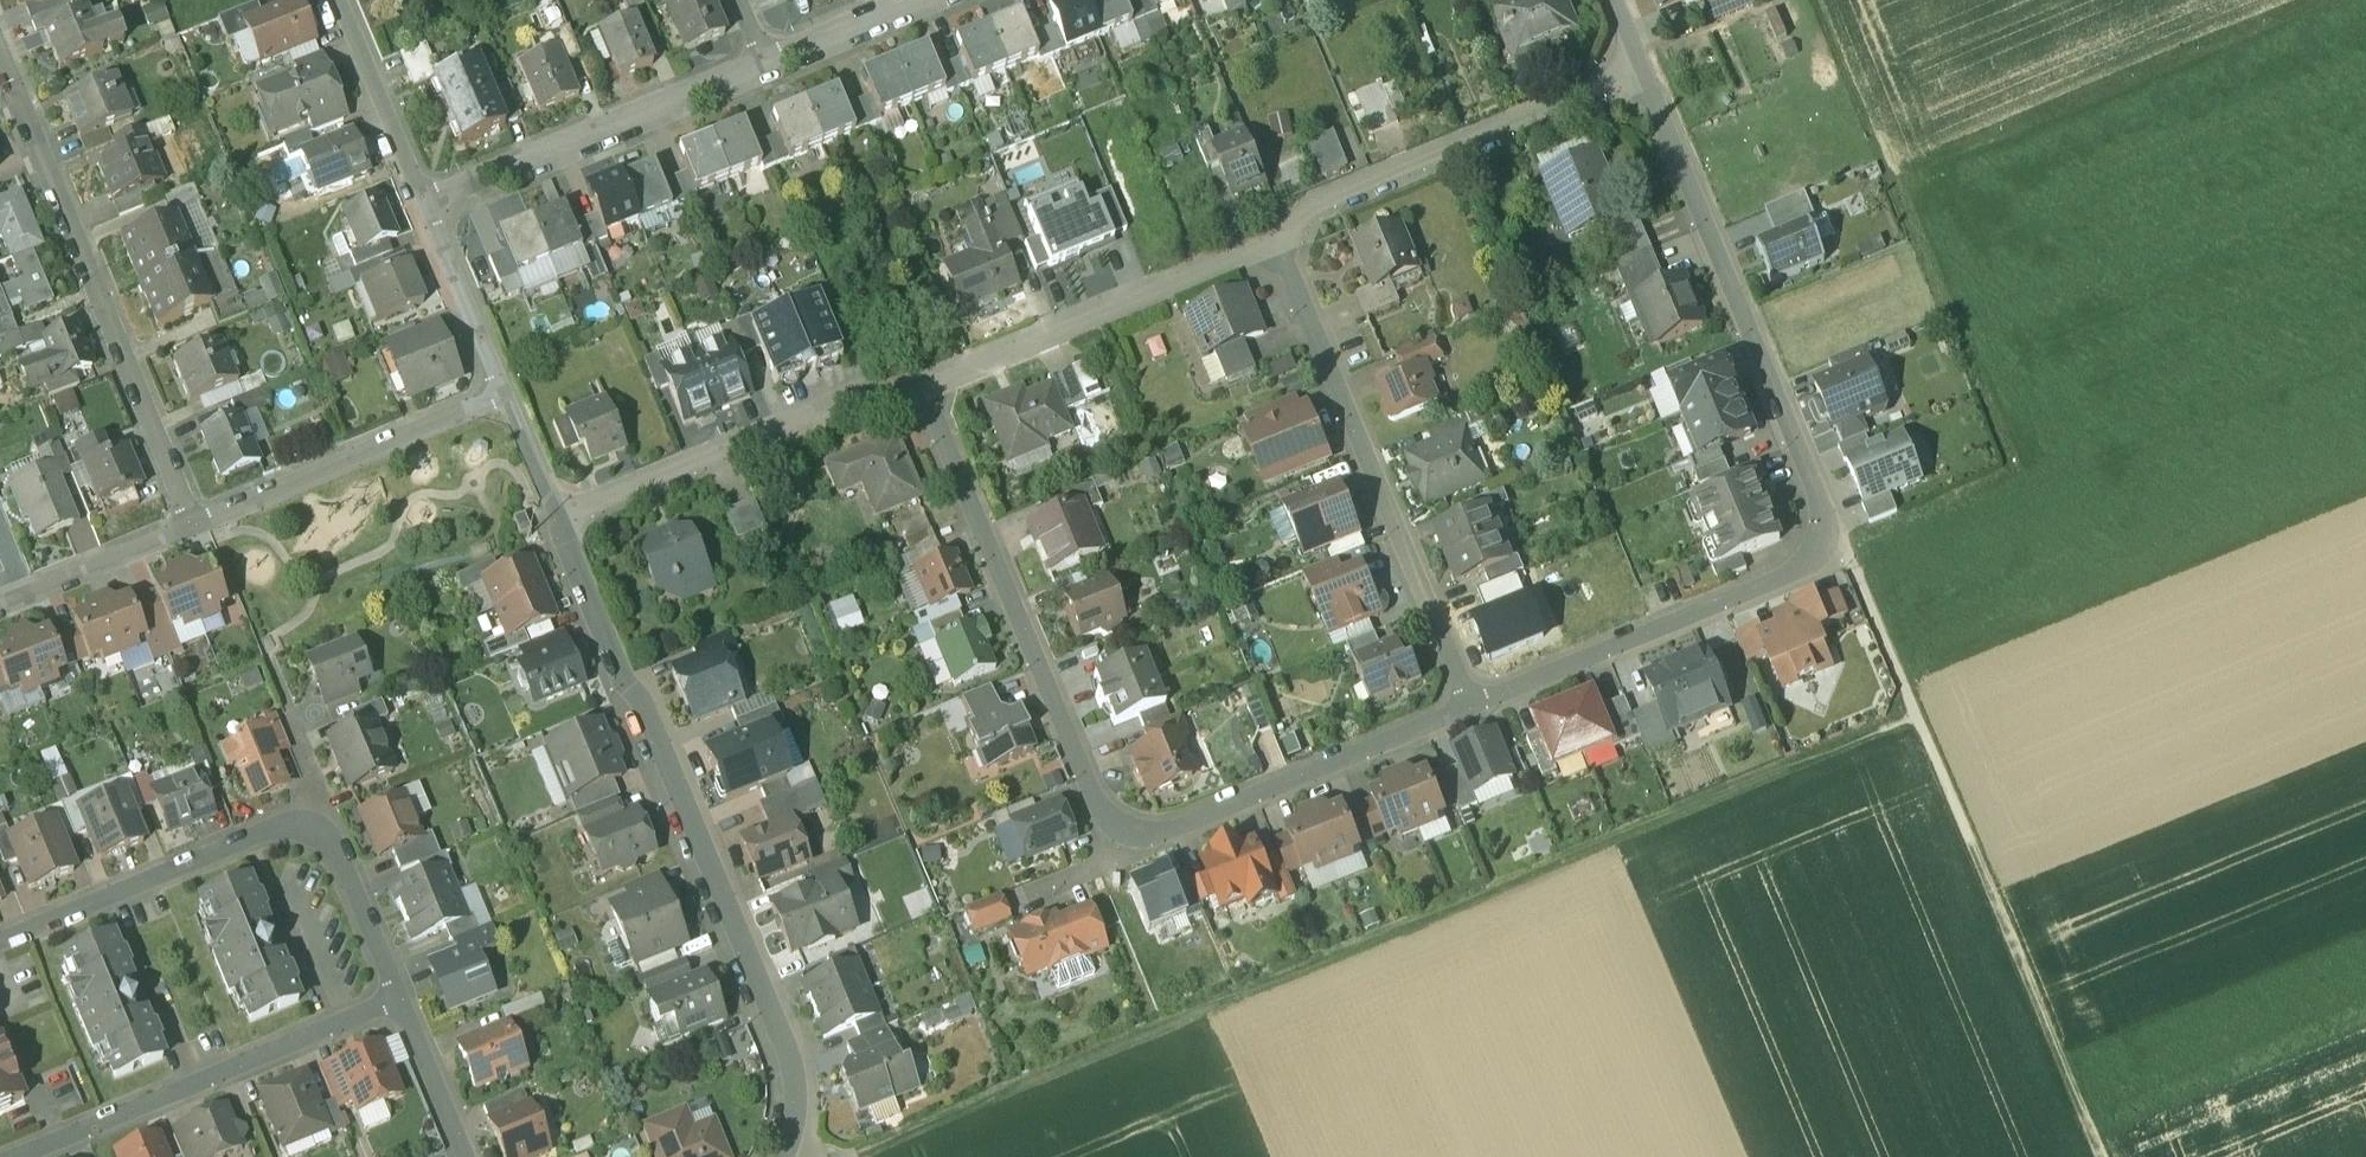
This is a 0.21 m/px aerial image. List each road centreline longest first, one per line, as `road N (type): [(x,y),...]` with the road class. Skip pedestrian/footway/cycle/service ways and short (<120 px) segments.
road 1 (track): [(1917,718),(876,1156)]
road 2 (residential): [(1474,715),(1812,574),(1843,541),(1646,64)]
road 3 (residential): [(916,380),(1122,860),(1474,715)]
road 4 (residential): [(561,519),(803,1076),(791,1156)]
road 5 (residential): [(1474,715),(1280,239)]
road 6 (residential): [(195,532),(0,65)]
road 7 (residential): [(1280,239),(1319,203),(1646,64)]
road 8 (residential): [(916,380),(1280,239)]
road 9 (residential): [(48,1156),(405,1010)]
road 10 (residential): [(561,519),(916,380)]
road 11 (residential): [(423,199),(765,58)]
road 12 (residential): [(324,837),(240,850),(0,952)]
road 13 (track): [(1843,541),(1979,858)]
road 14 (residential): [(509,403),(195,532)]
road 15 (track): [(2103,1156),(1979,858)]
road 16 (residential): [(423,199),(509,403)]
road 17 (residential): [(341,0),(423,199)]
road 18 (residential): [(405,1010),(338,847),(324,837)]
road 19 (residential): [(195,532),(34,601)]
road 20 (residential): [(279,671),(323,800),(324,837)]
road 21 (residential): [(467,1156),(405,1010)]
road 22 (residential): [(765,58),(909,0)]
road 23 (residential): [(509,403),(561,519)]

